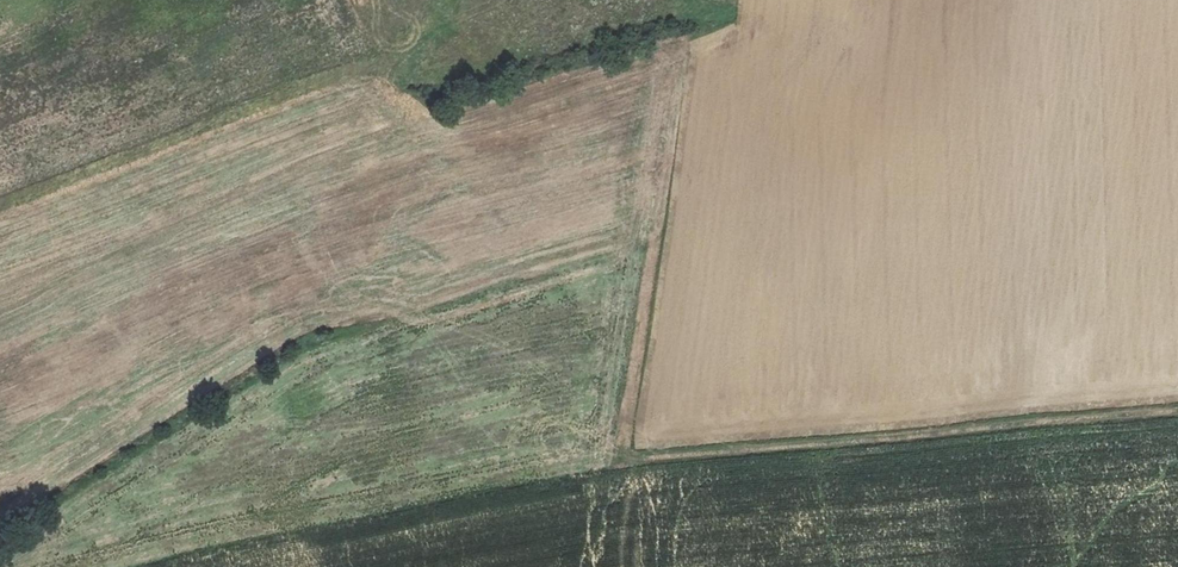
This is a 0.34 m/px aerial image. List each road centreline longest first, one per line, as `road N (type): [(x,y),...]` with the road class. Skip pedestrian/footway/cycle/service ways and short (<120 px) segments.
road 1 (track): [(630,455),(1177,412)]

